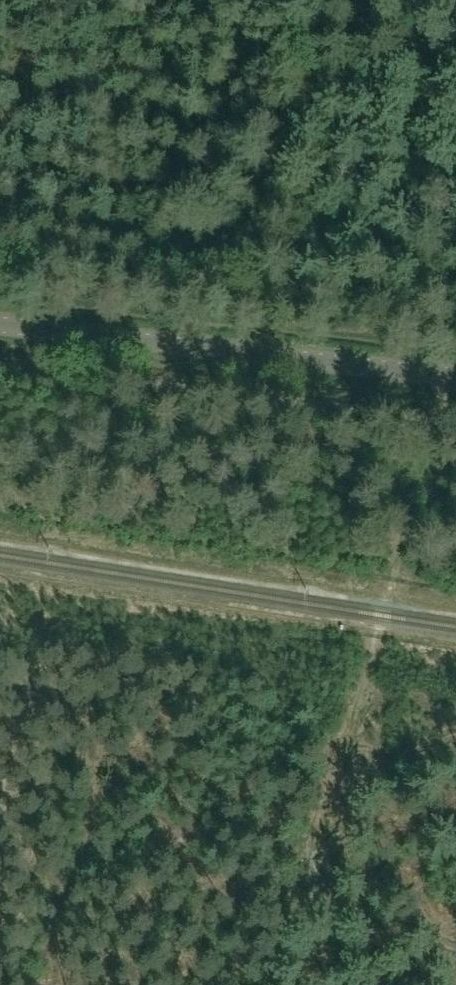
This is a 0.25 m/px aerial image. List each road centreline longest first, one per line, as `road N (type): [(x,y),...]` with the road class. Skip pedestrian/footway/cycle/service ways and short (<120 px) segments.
road 1 (tertiary): [(455,372),(0,320)]
road 2 (track): [(304,899),(376,639)]
road 3 (track): [(392,583),(455,397)]
road 4 (track): [(455,945),(304,899)]

